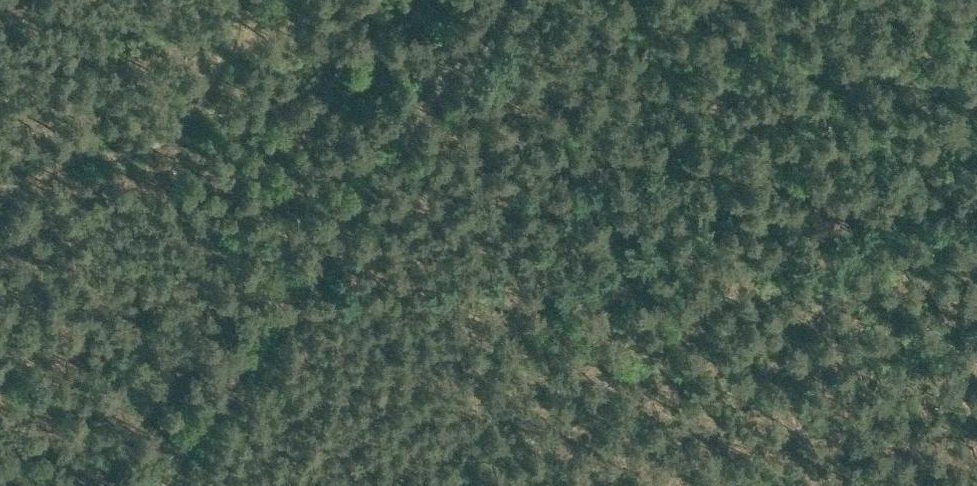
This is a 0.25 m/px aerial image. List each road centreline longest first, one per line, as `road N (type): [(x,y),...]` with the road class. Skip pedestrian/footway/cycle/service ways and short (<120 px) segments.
road 1 (track): [(164,485),(504,0)]

